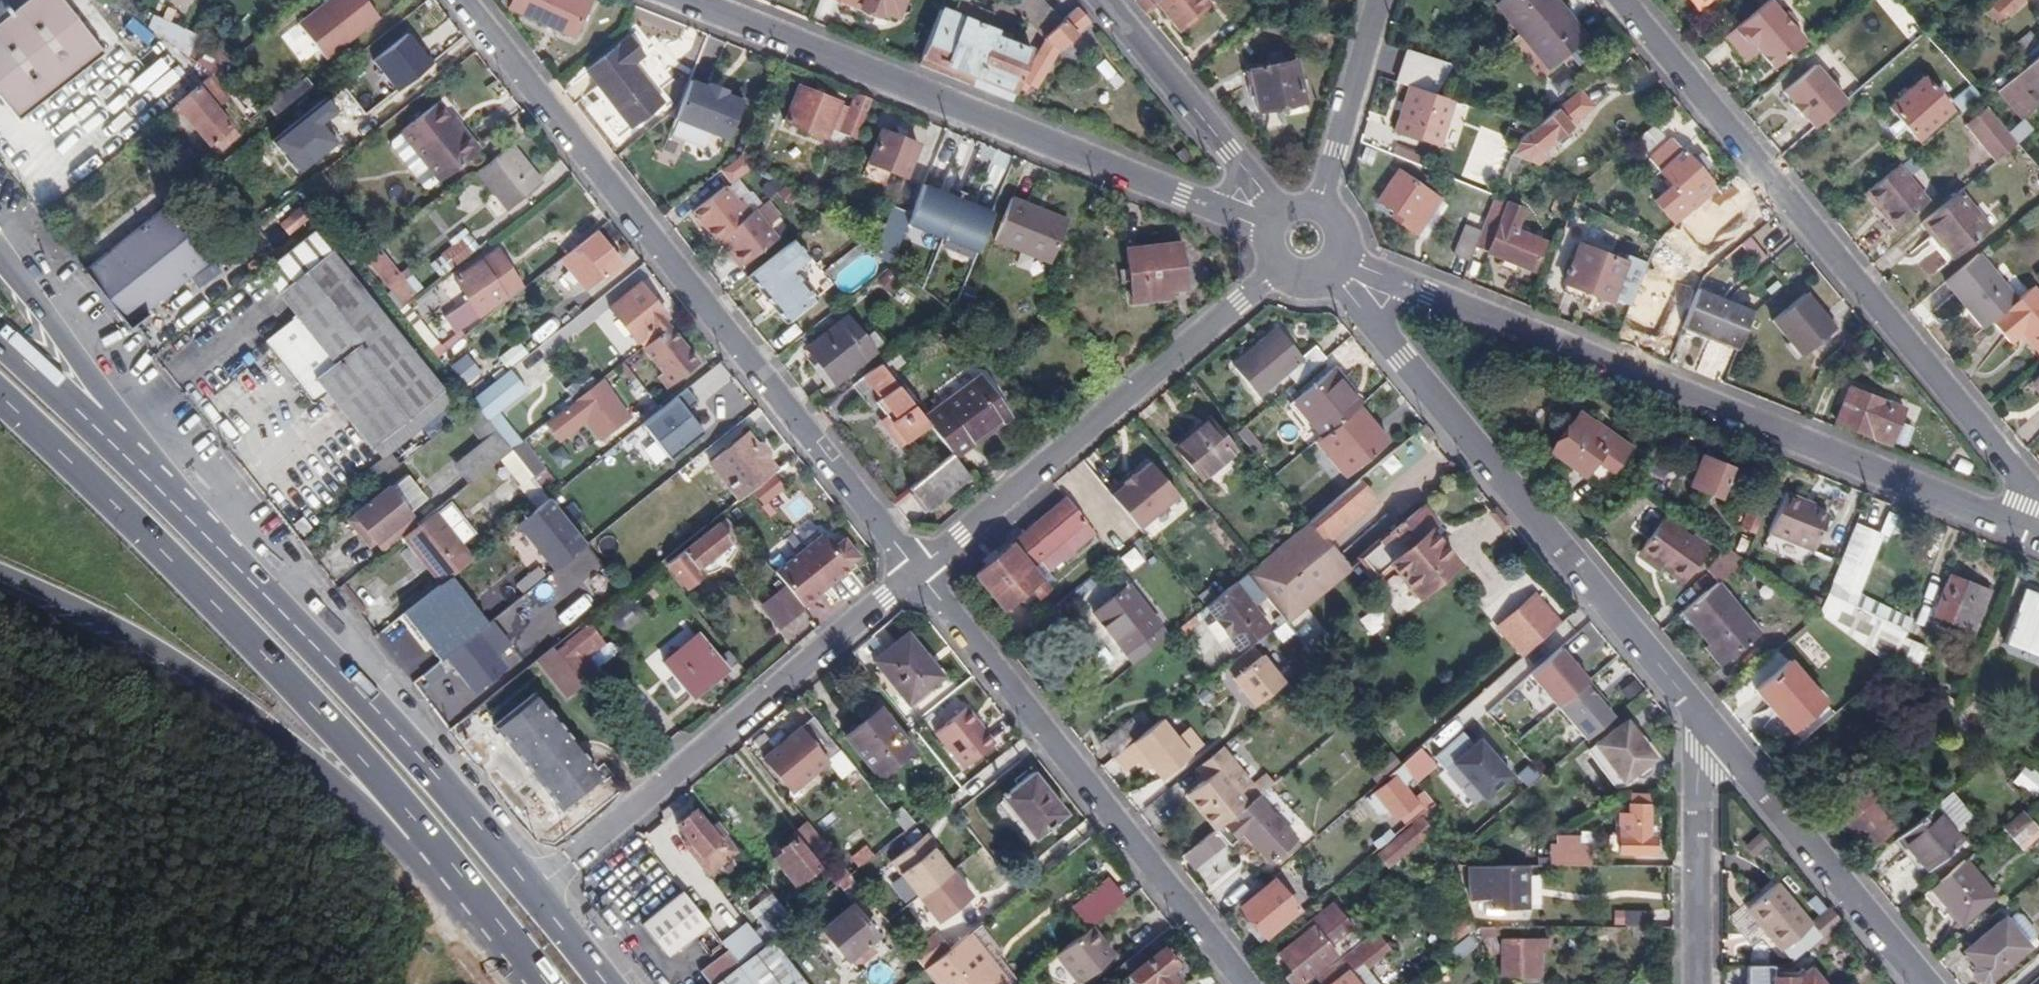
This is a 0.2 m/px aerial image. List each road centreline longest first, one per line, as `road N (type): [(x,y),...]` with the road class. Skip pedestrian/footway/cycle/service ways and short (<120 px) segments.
road 1 (primary): [(0,398),(215,601),(502,941)]
road 2 (primary): [(600,983),(522,886),(106,435)]
road 3 (residential): [(918,572),(468,0)]
road 4 (residential): [(2038,537),(1414,287)]
road 5 (residential): [(2038,507),(1621,0)]
road 6 (secondary): [(0,579),(89,615),(186,669),(319,770),(502,941)]
road 7 (residential): [(1208,206),(692,0)]
road 8 (residential): [(1247,983),(918,572)]
road 9 (residential): [(1385,338),(1718,733)]
road 10 (residential): [(1279,268),(918,572)]
road 11 (residential): [(918,572),(557,866)]
road 12 (residential): [(1718,733),(1928,983)]
road 13 (residential): [(1699,983),(1700,767),(1718,733)]
road 14 (residential): [(1380,0),(1320,210)]
road 15 (residential): [(1104,0),(1238,161)]
road 16 (secondary): [(106,435),(76,358),(0,257)]
road 17 (primary): [(106,435),(0,340)]

